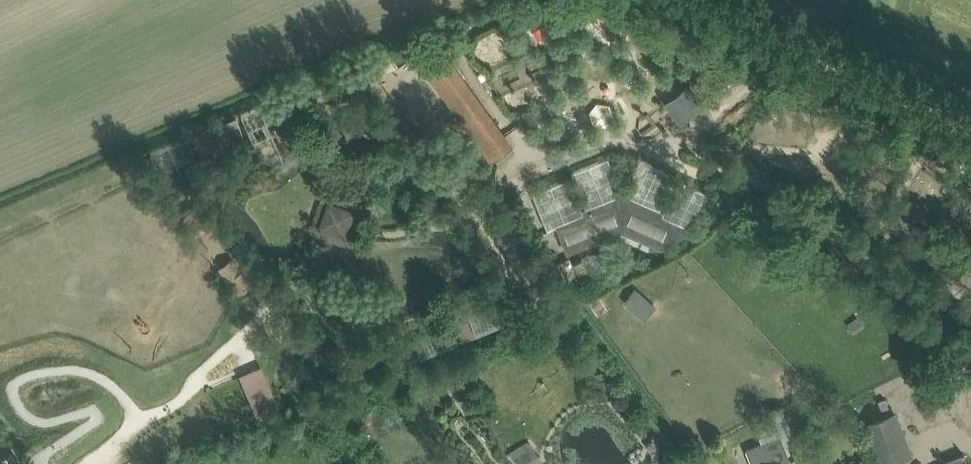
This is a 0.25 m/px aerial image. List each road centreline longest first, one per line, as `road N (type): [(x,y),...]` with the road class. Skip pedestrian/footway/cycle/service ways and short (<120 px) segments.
road 1 (track): [(203,204),(271,303),(330,366),(353,366),(533,282)]
road 2 (track): [(970,136),(706,0)]
road 3 (track): [(97,463),(136,426),(177,404),(271,303)]

